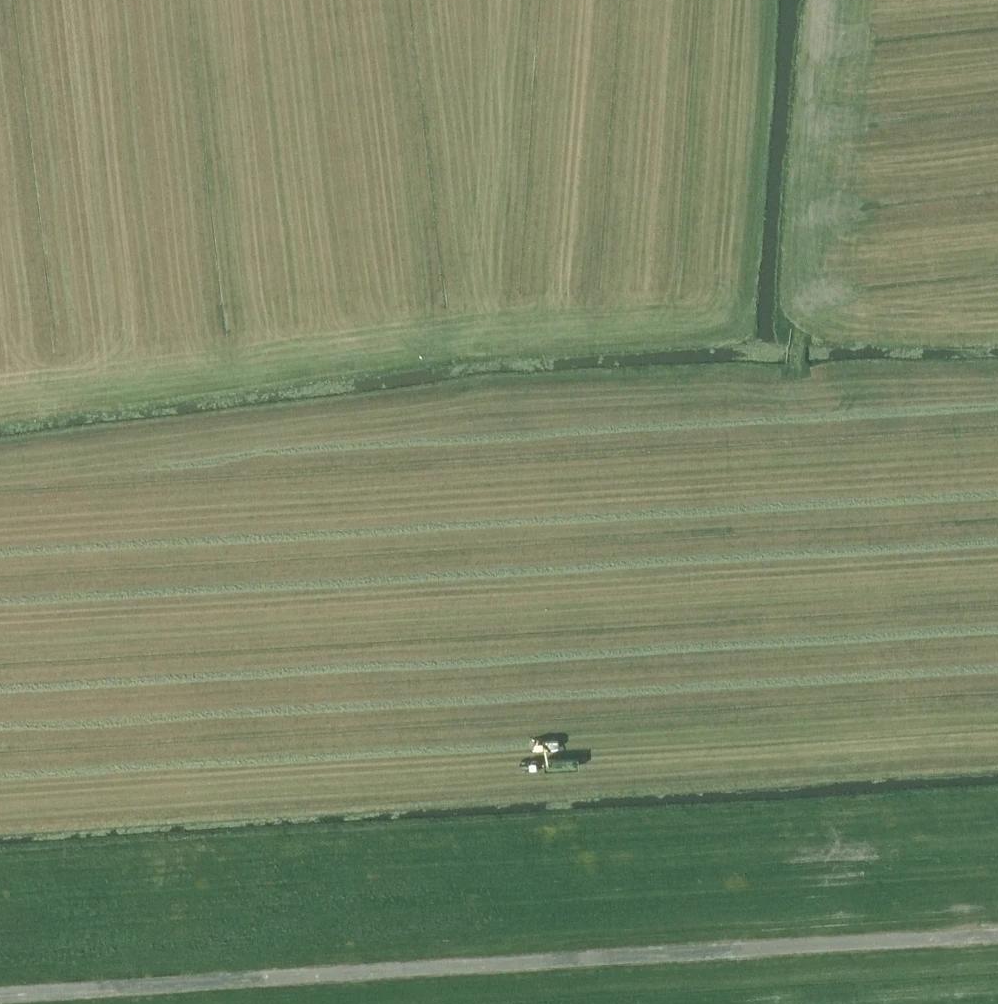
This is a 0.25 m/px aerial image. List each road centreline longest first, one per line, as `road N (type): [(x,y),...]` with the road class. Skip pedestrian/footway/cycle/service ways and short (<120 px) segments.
road 1 (track): [(0,996),(997,934)]

